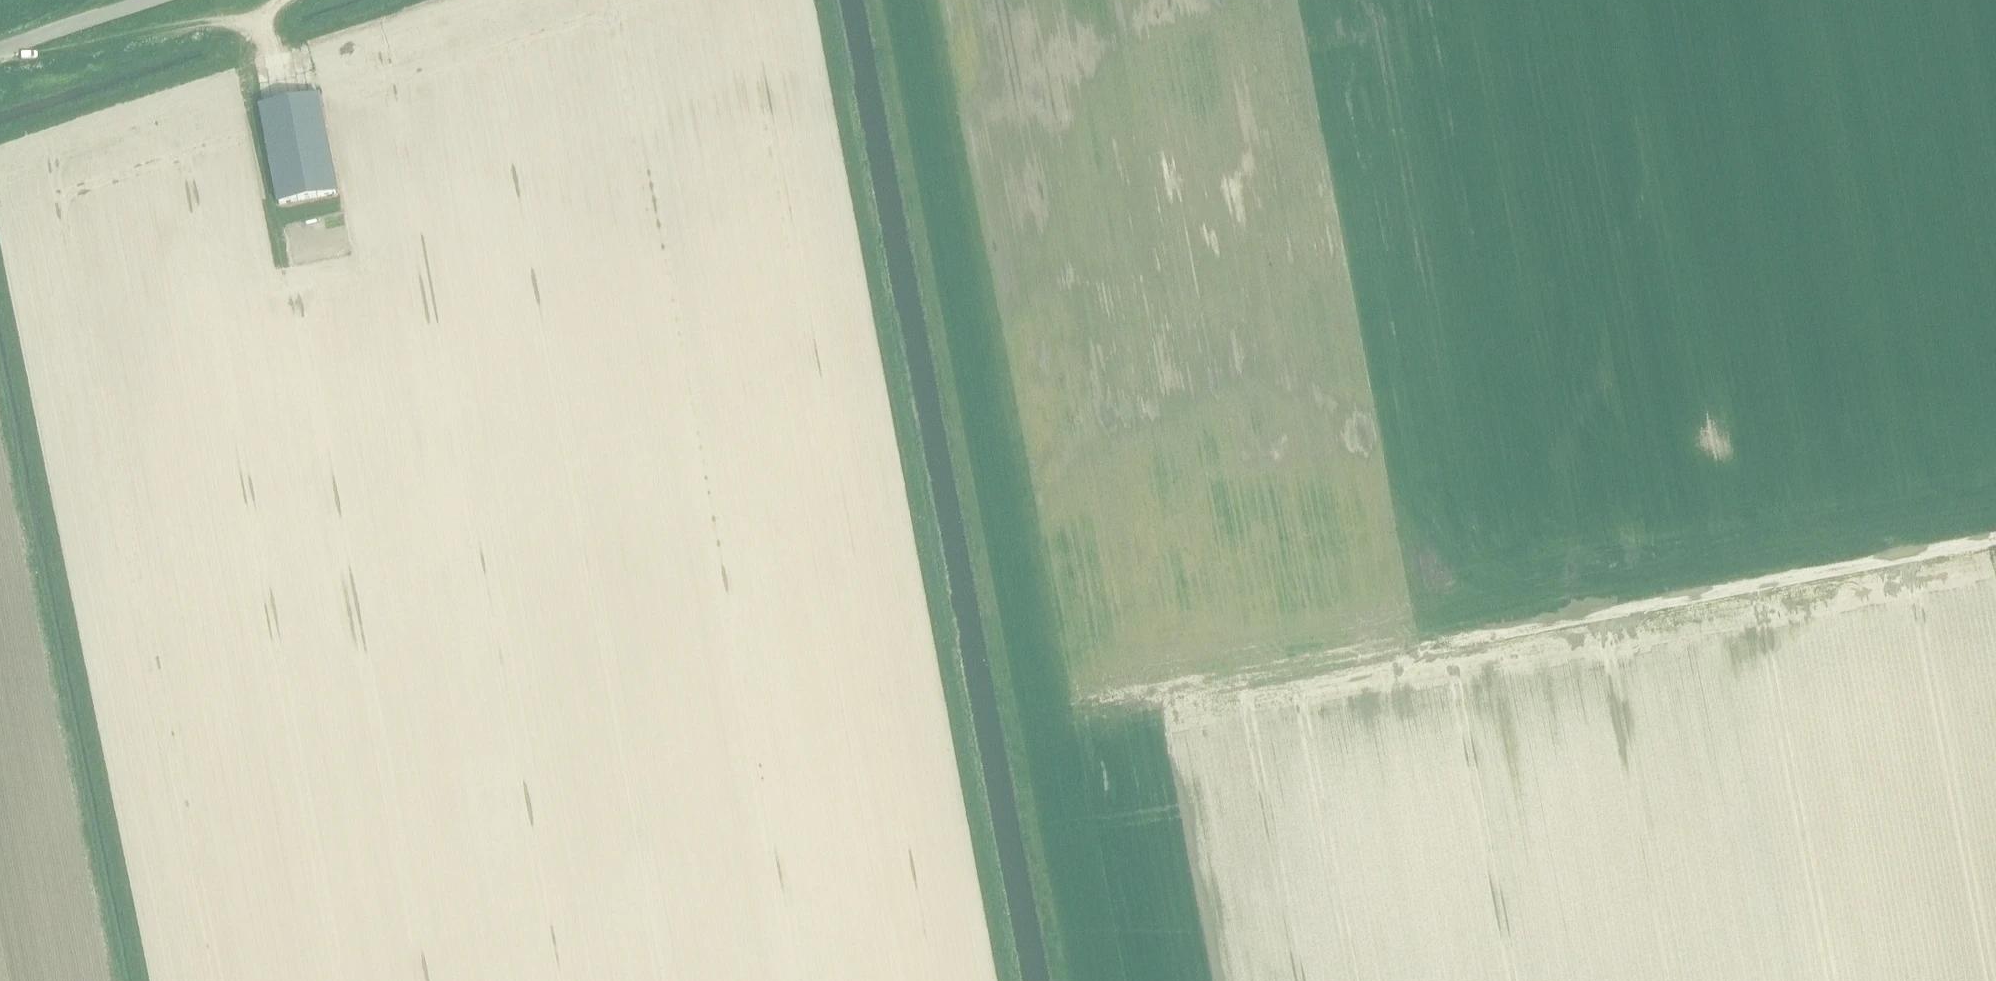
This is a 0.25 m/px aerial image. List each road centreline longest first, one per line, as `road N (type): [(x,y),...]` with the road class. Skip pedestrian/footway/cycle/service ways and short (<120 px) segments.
road 1 (track): [(1995,537),(1070,710)]
road 2 (track): [(0,56),(223,20),(247,20),(266,44)]
road 3 (unclassified): [(0,47),(144,0)]

